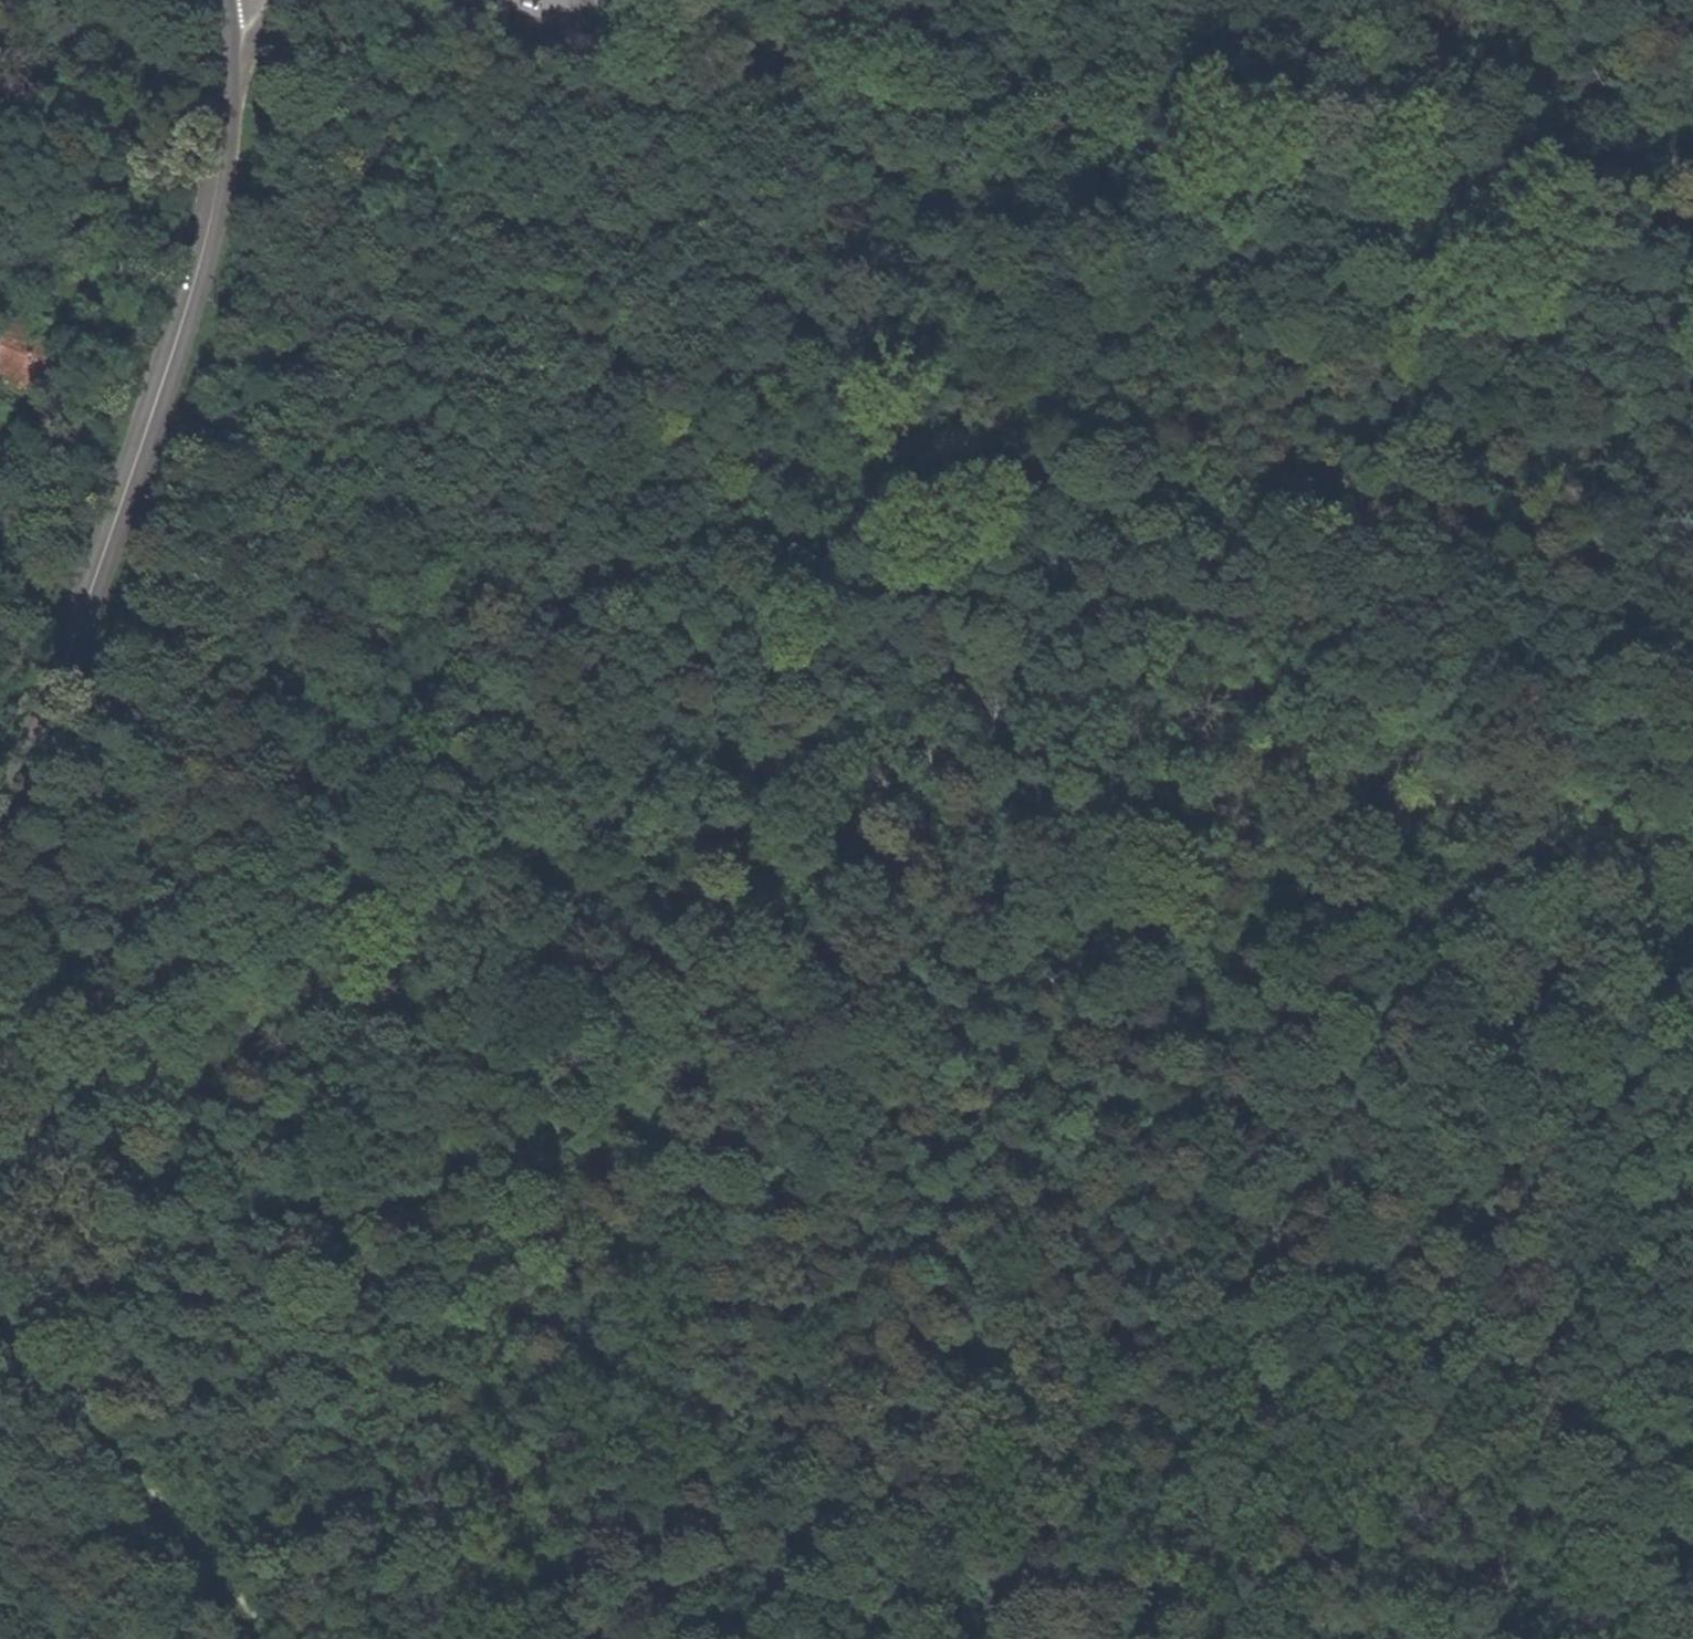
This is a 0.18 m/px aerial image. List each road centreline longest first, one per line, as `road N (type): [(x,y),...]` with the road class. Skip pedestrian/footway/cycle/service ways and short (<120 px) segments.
road 1 (track): [(645,34),(1692,302)]
road 2 (secondary): [(228,0),(223,122),(206,231),(0,840)]

